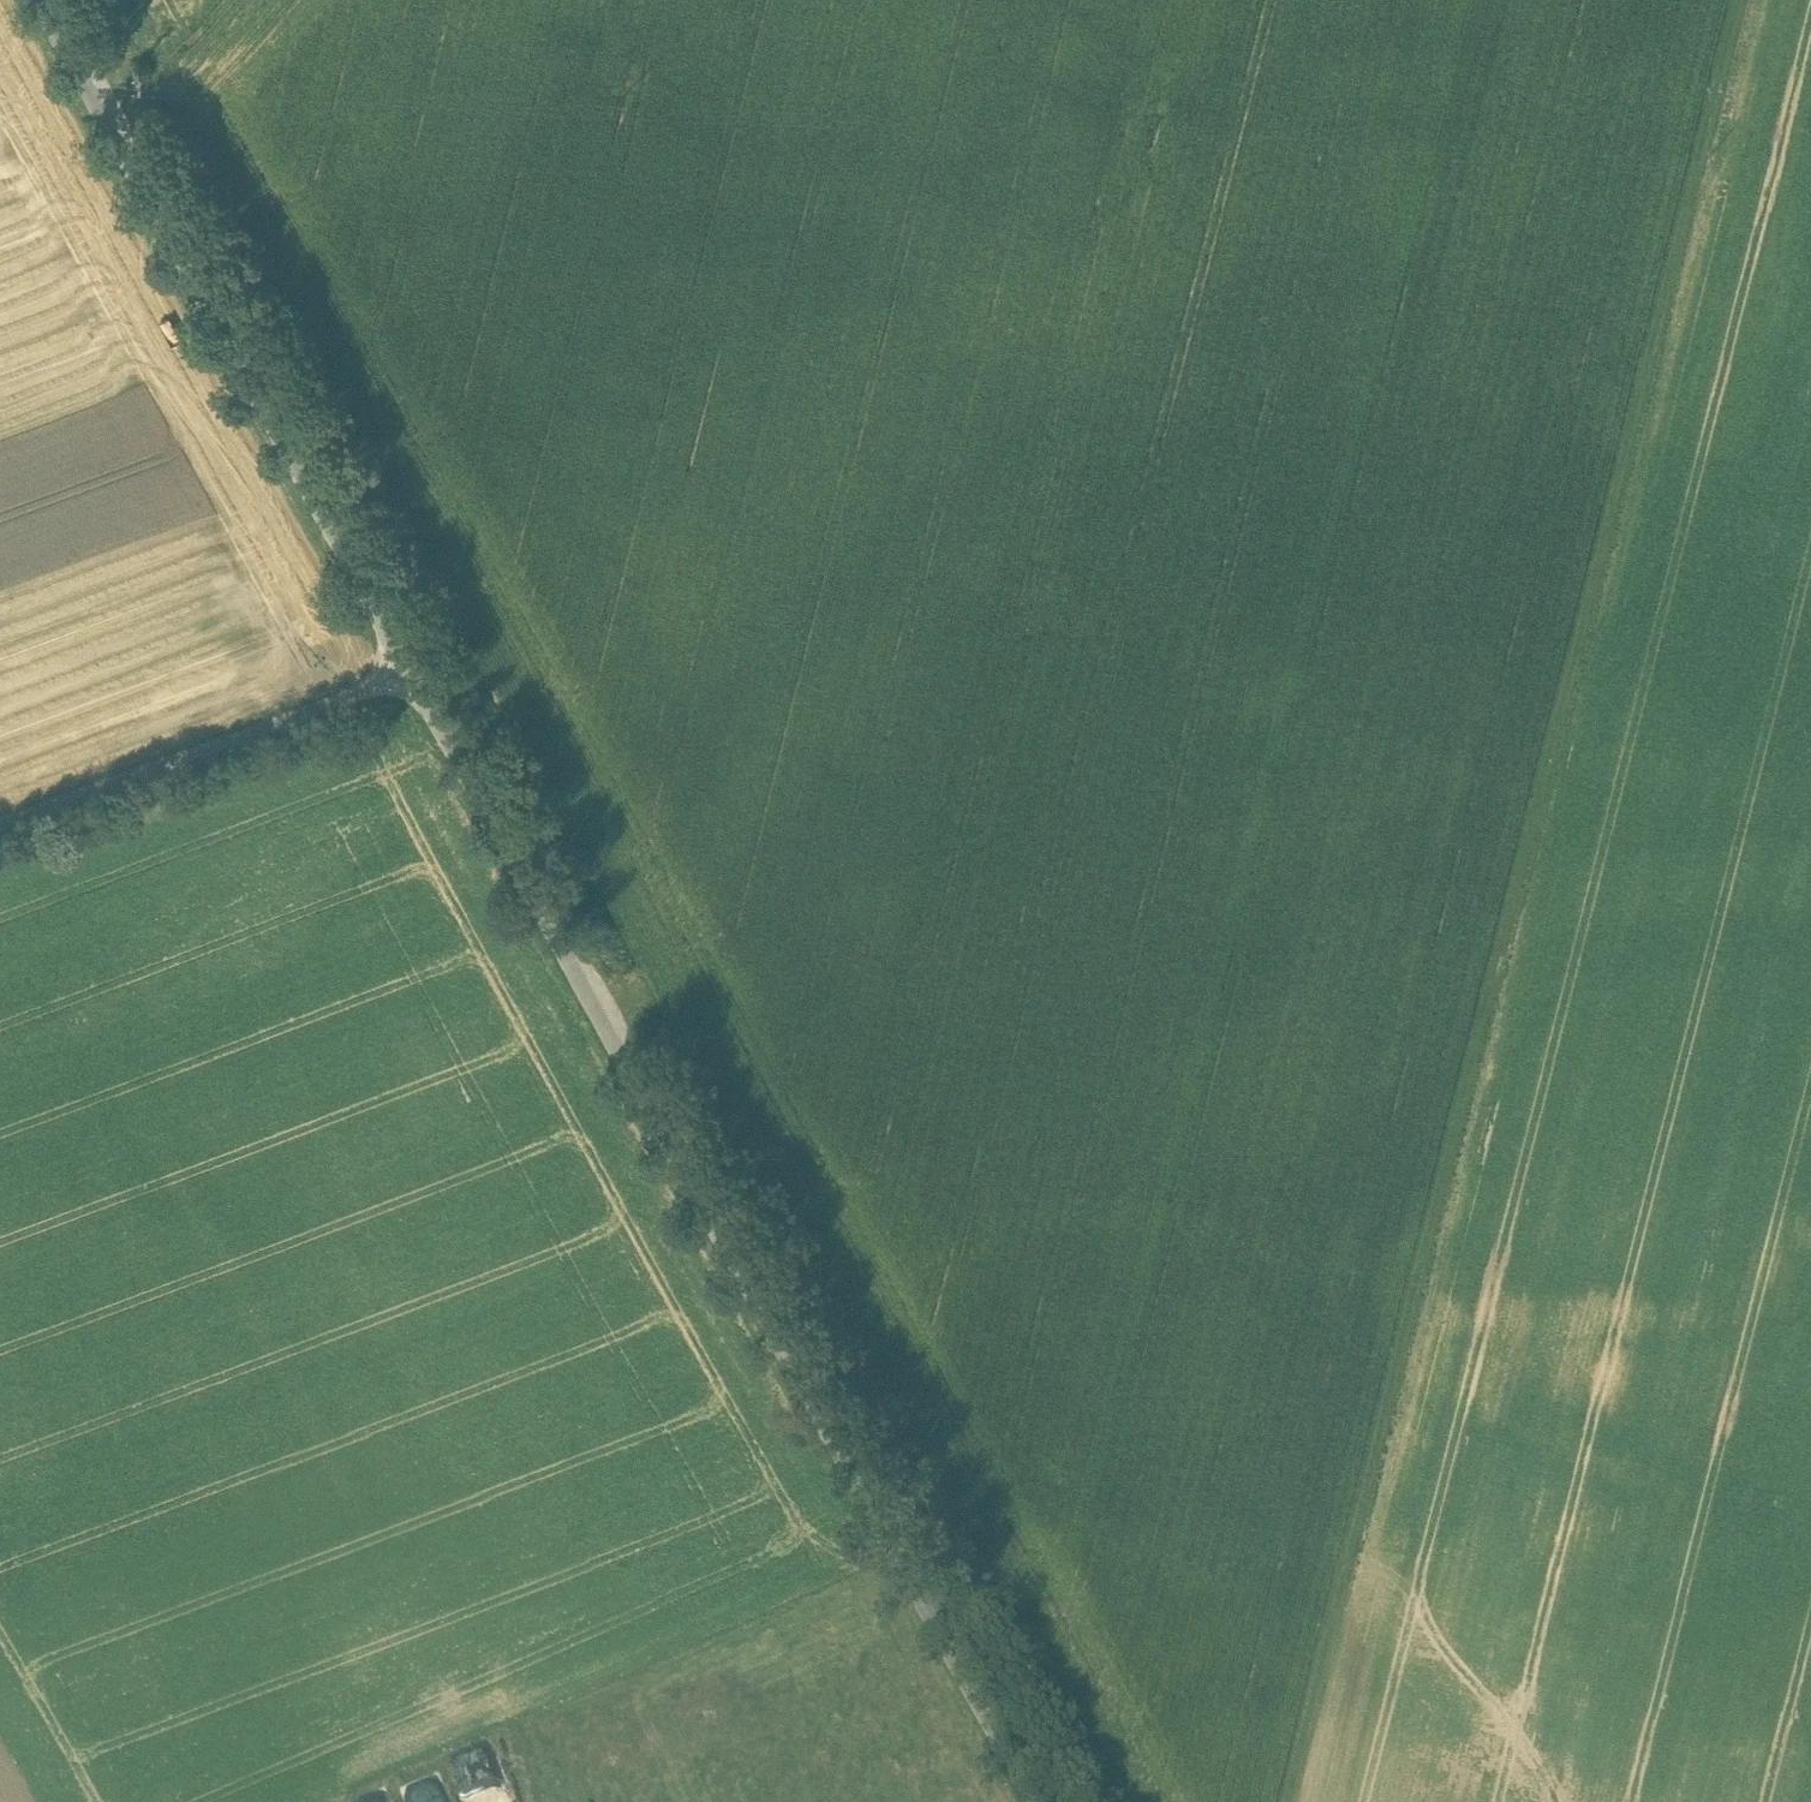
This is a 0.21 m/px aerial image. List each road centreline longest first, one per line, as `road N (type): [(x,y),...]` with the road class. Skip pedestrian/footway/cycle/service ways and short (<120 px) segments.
road 1 (track): [(1308,1801),(1749,0)]
road 2 (unclassified): [(404,674),(1022,1801)]
road 3 (unclassified): [(34,0),(404,674)]
road 4 (unclassified): [(404,674),(0,824)]

